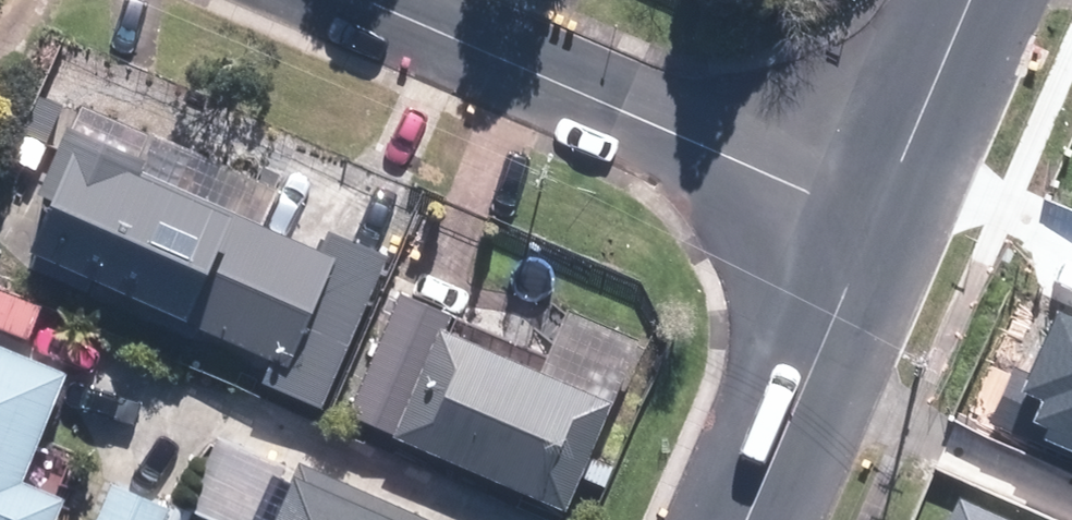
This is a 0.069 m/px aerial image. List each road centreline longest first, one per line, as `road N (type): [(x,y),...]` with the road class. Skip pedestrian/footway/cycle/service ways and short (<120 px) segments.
road 1 (residential): [(367,0),(877,218)]
road 2 (tertiary): [(877,218),(748,519)]
road 3 (tertiary): [(971,0),(877,218)]

